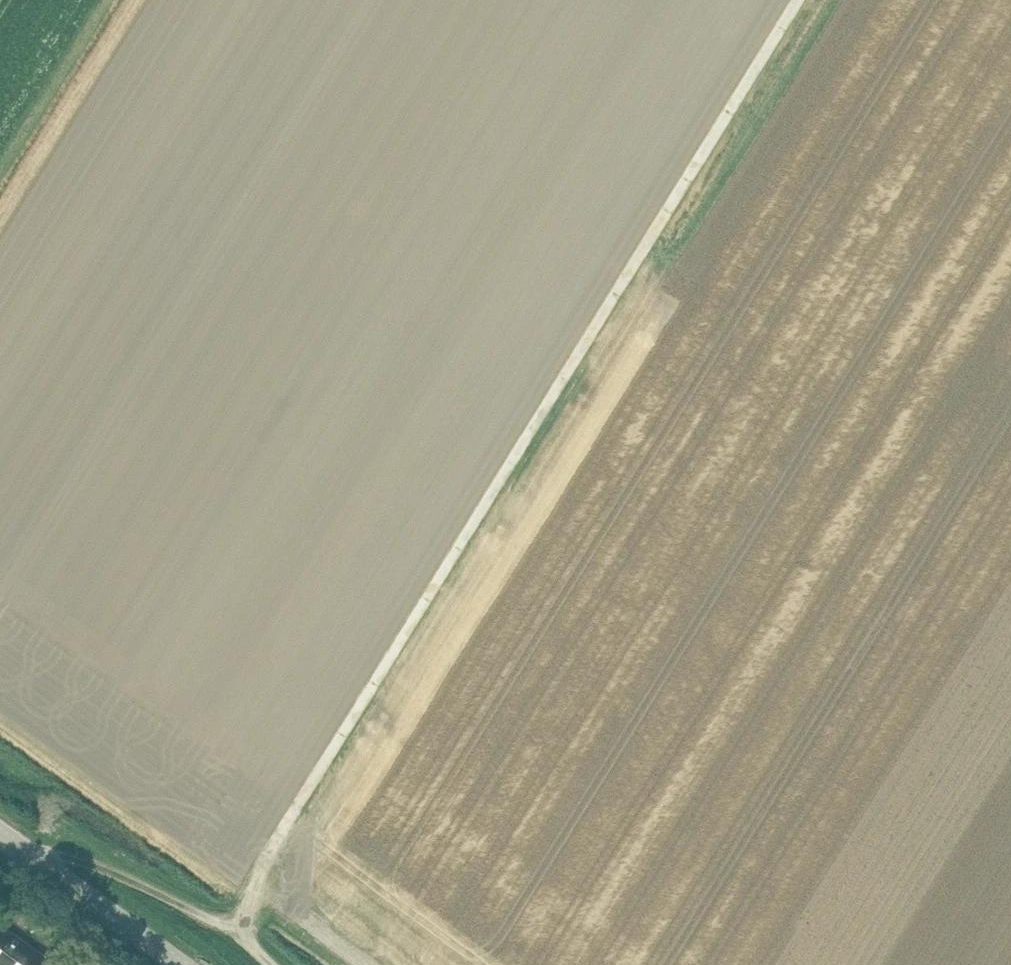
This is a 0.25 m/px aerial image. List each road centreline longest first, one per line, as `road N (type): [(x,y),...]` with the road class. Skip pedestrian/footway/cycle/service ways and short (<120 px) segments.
road 1 (track): [(236,932),(268,854),(797,0)]
road 2 (track): [(272,964),(236,932),(107,873),(54,855),(34,861)]
road 3 (tertiary): [(179,964),(0,836)]

